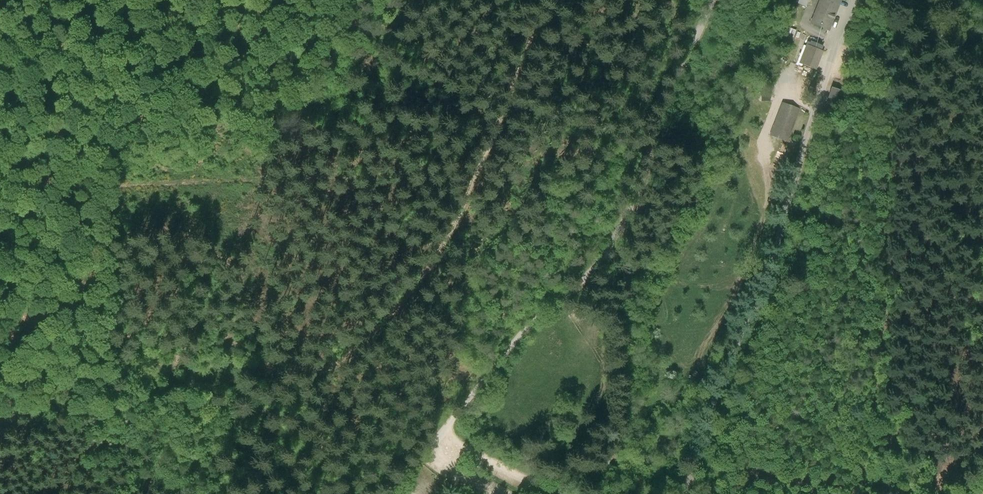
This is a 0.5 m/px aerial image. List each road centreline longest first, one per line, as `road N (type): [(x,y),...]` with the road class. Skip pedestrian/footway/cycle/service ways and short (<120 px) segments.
road 1 (track): [(556,0),(516,70),(493,137),(431,266),(358,348),(328,369),(221,366),(196,376),(155,469),(174,493)]
road 2 (track): [(866,0),(882,110),(886,307),(875,408),(891,442),(945,493)]
road 3 (track): [(0,189),(476,174)]

